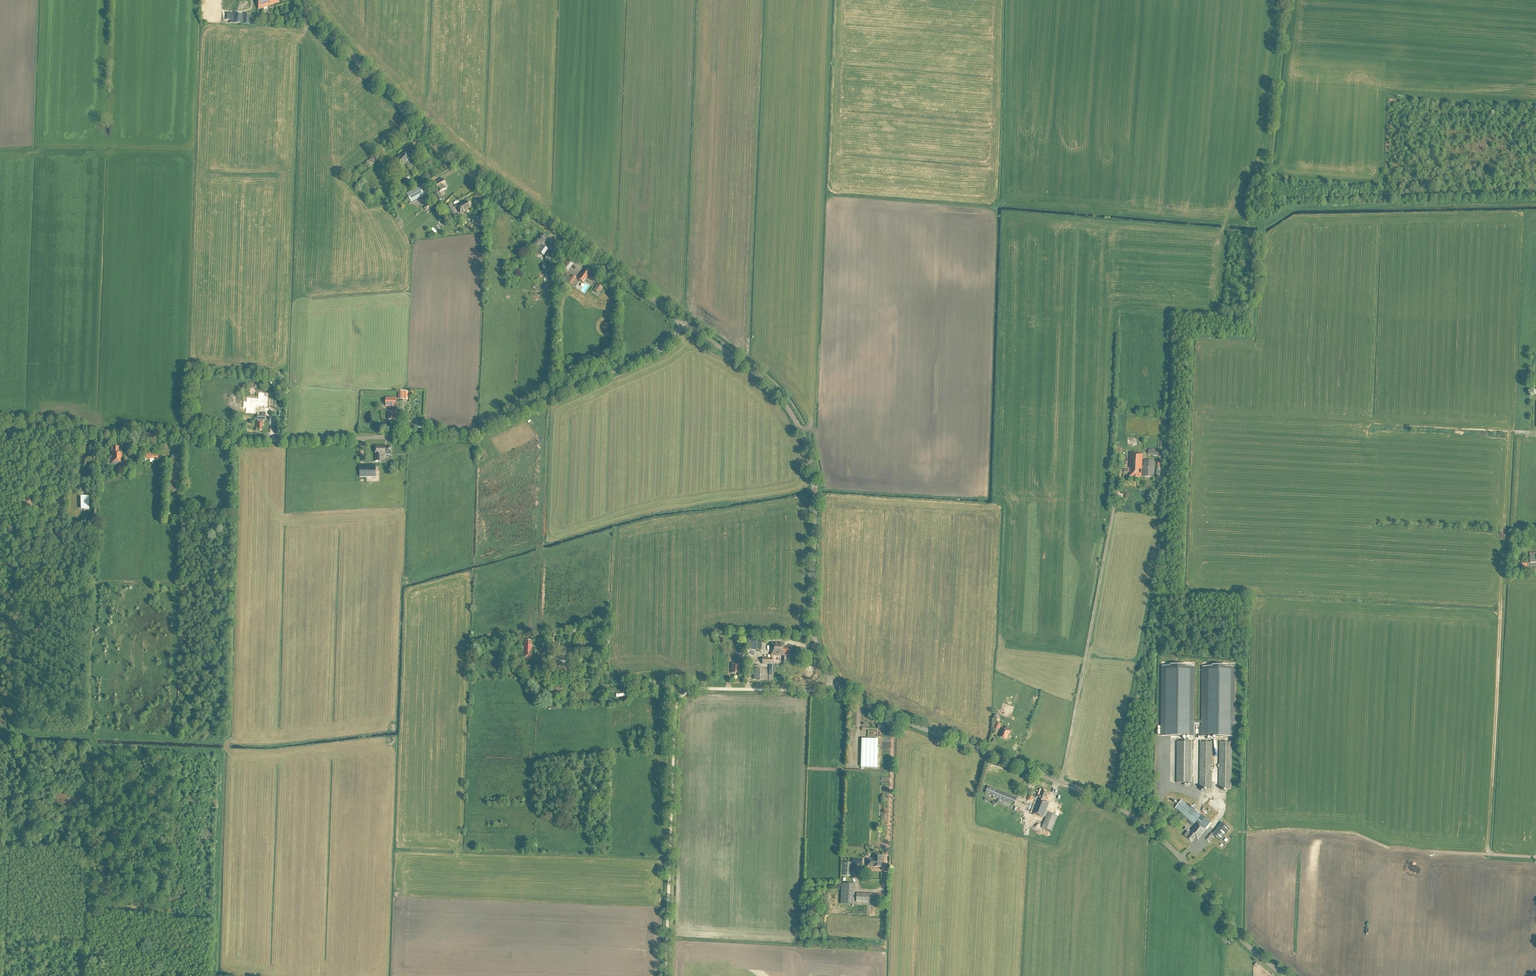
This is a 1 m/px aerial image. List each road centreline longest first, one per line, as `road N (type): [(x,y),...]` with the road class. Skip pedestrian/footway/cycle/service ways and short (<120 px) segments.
road 1 (unclassified): [(0,421),(234,438),(469,433),(661,351),(684,322)]
road 2 (unclassified): [(1291,975),(1248,946),(1148,825),(1062,781),(873,709),(833,679)]
road 3 (unclassified): [(684,322),(438,149),(303,0)]
road 4 (unclassified): [(833,679),(814,637),(814,481),(799,428),(768,384),(684,322)]
road 5 (track): [(1062,781),(1118,487)]
road 6 (track): [(687,692),(676,708),(667,975)]
road 7 (track): [(893,718),(884,886),(860,890),(855,880)]
road 8 (track): [(1368,436),(1373,424),(1535,433)]
road 9 (unclassified): [(833,679),(815,691),(687,692)]
road 10 (track): [(687,692),(564,671)]

